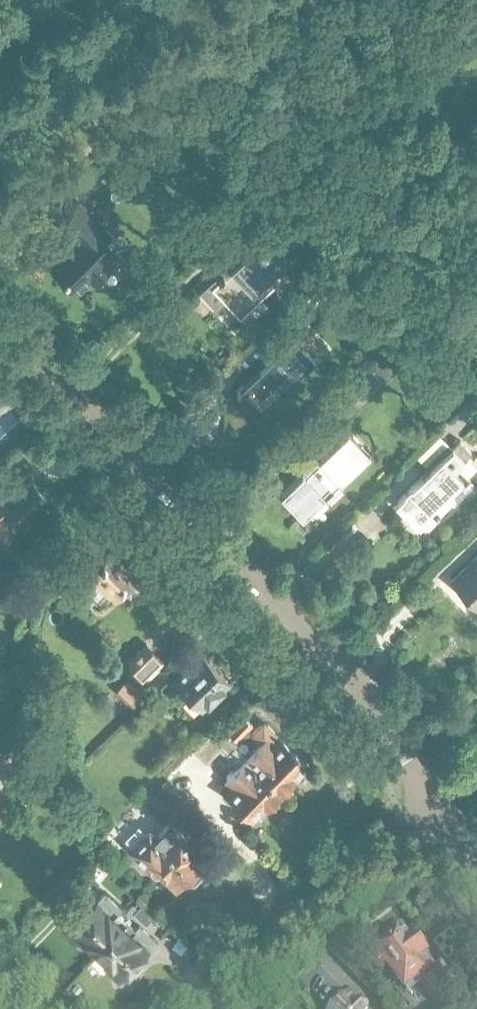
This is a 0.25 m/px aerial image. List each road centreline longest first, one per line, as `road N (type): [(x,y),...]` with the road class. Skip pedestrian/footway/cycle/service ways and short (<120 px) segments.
road 1 (residential): [(0,318),(312,631),(435,794)]
road 2 (residential): [(226,1008),(435,794)]

